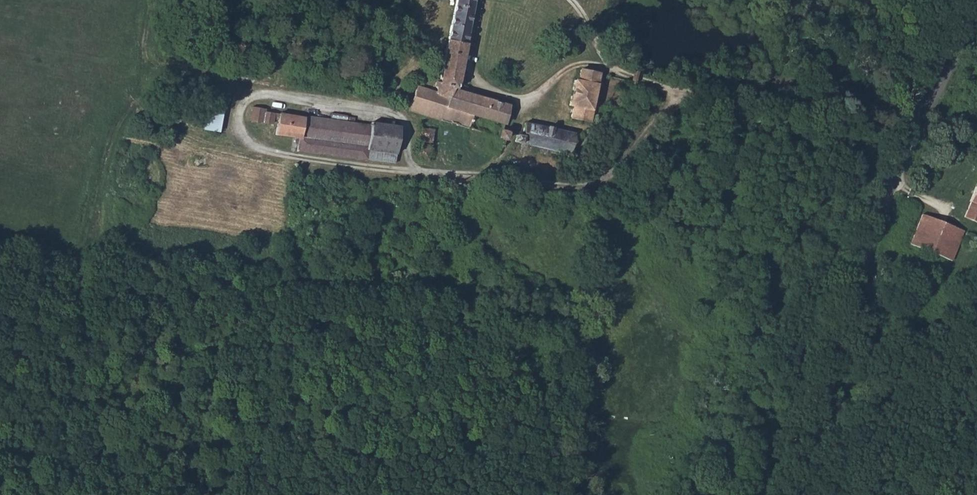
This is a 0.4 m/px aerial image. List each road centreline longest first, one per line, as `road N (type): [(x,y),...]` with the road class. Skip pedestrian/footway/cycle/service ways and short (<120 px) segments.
road 1 (unclassified): [(976,16),(891,188),(847,314),(800,494)]
road 2 (track): [(0,238),(91,254),(112,147),(132,106),(202,139),(259,151)]
road 3 (track): [(469,64),(480,89),(508,100),(535,101),(578,67),(688,93)]
road 4 (track): [(237,91),(150,68),(141,53),(148,0)]

